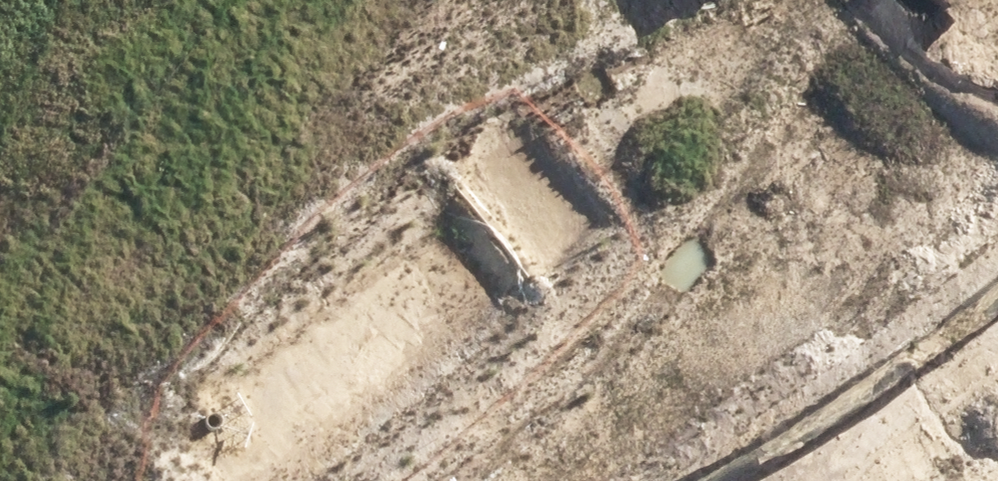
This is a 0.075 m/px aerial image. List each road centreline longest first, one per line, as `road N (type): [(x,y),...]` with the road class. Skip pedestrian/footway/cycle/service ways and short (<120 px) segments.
road 1 (secondary): [(134,480),(806,0)]
road 2 (secondary): [(956,0),(286,480)]
road 3 (unknown): [(811,104),(997,339)]

